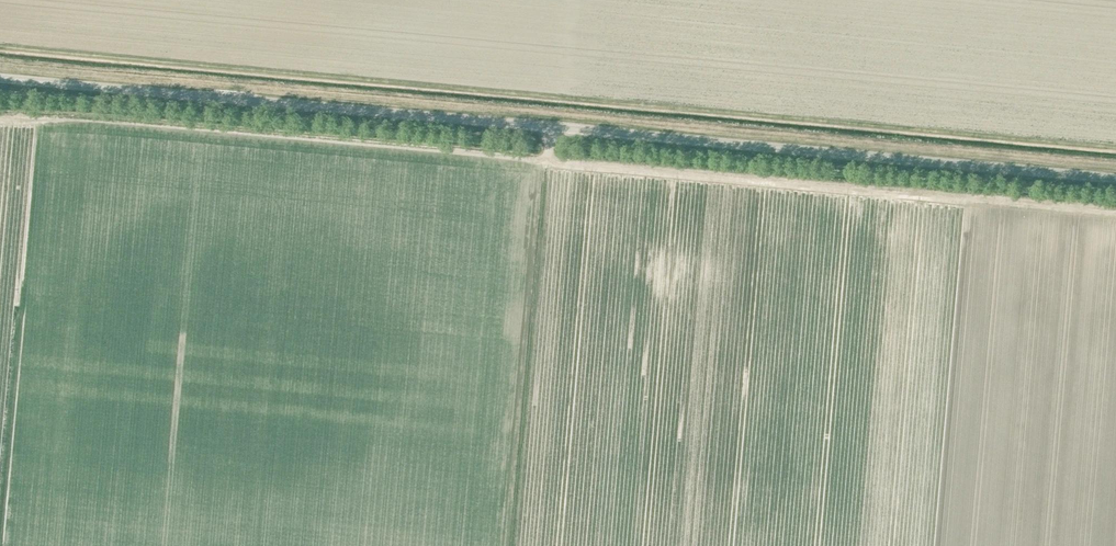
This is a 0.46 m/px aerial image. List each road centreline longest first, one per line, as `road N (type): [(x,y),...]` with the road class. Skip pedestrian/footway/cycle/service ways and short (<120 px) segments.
road 1 (unclassified): [(1115,181),(0,83)]

